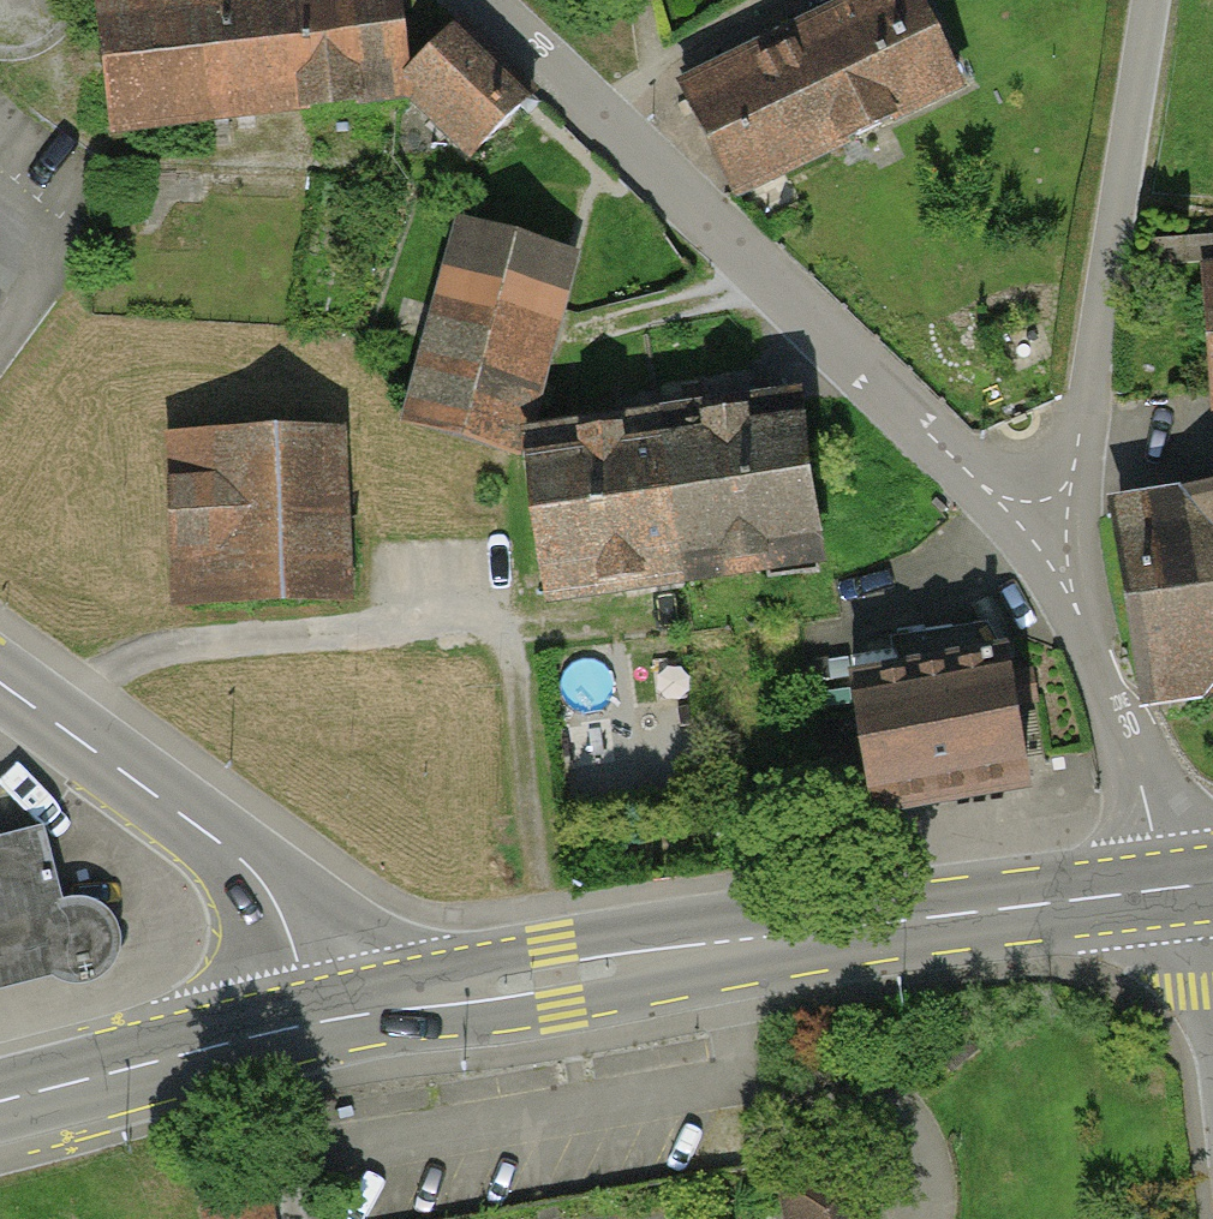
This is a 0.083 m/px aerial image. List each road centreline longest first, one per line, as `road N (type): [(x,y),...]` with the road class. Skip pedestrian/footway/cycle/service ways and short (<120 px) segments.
road 1 (residential): [(1188,886),(1154,838),(1050,528),(990,491),(480,0)]
road 2 (primary): [(310,1025),(725,944),(1188,886)]
road 3 (tertiary): [(0,684),(243,860),(287,931),(310,1025)]
road 4 (primary): [(0,1101),(310,1025)]

